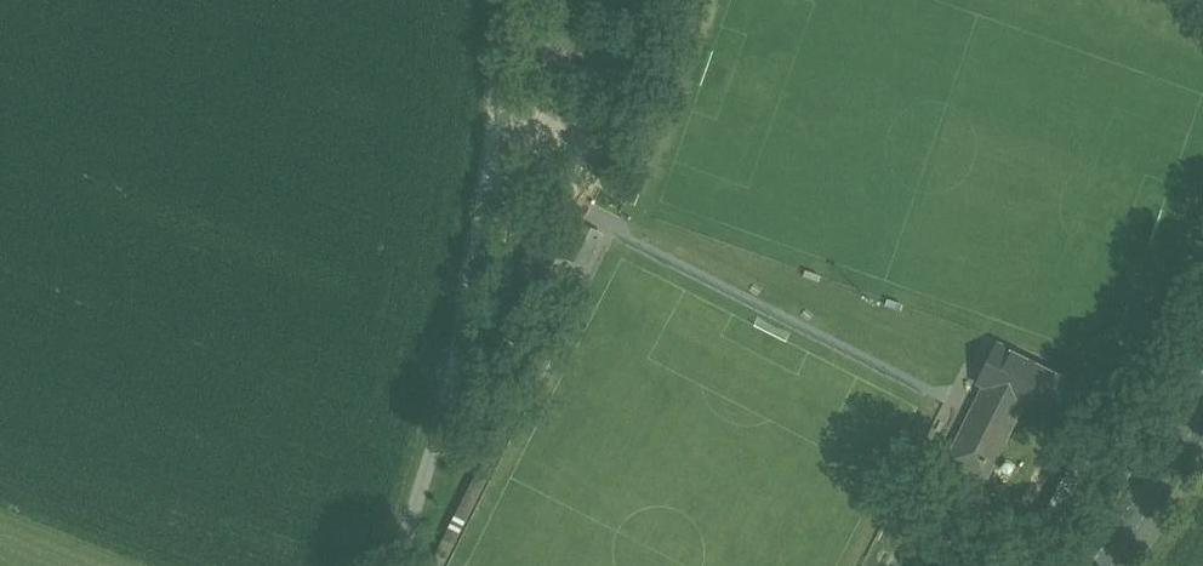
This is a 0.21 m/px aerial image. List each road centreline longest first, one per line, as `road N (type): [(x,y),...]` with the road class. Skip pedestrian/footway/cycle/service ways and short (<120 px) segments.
road 1 (secondary): [(1111,565),(1202,434)]

